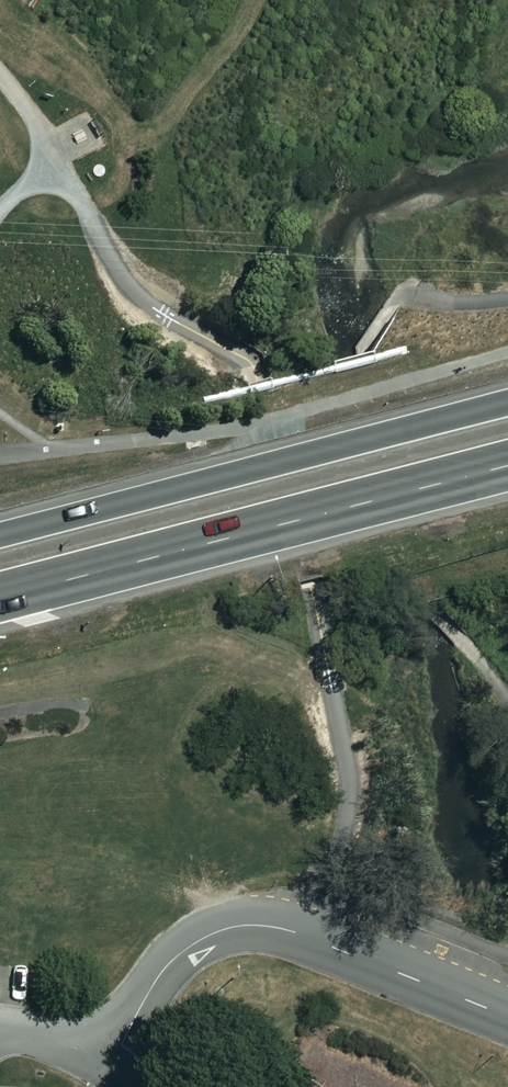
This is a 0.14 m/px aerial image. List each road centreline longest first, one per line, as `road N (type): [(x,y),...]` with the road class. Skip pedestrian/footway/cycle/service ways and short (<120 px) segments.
road 1 (trunk): [(507,465),(0,595)]
road 2 (unclassified): [(108,1066),(161,973),(185,948),(246,923),(279,926),(507,1017)]
road 3 (trunk): [(0,538),(408,431)]

